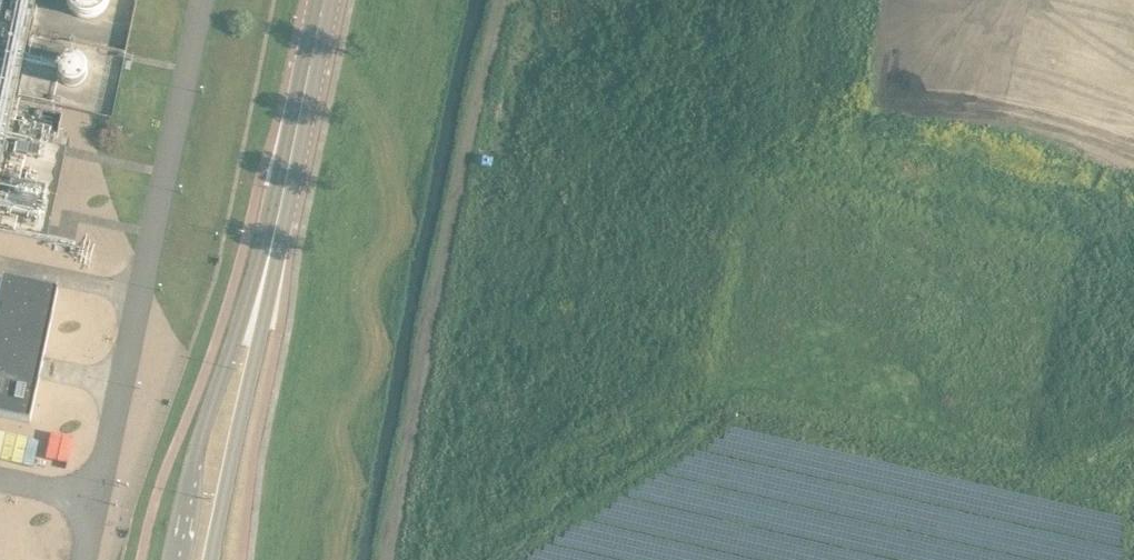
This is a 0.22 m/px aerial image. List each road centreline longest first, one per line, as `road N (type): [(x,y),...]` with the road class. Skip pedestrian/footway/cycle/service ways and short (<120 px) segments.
road 1 (tertiary): [(322,0),(247,335)]
road 2 (tertiary): [(247,335),(191,467),(171,559)]
road 3 (tertiary): [(208,559),(250,372),(247,335)]

